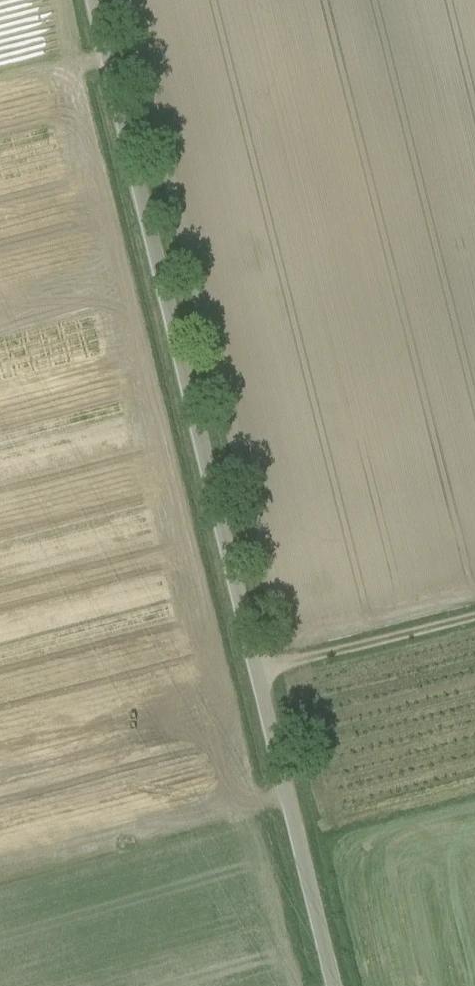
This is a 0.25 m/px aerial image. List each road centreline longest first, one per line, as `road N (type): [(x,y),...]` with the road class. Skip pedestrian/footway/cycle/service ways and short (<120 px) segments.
road 1 (unclassified): [(335,985),(93,0)]
road 2 (track): [(257,675),(474,620)]

